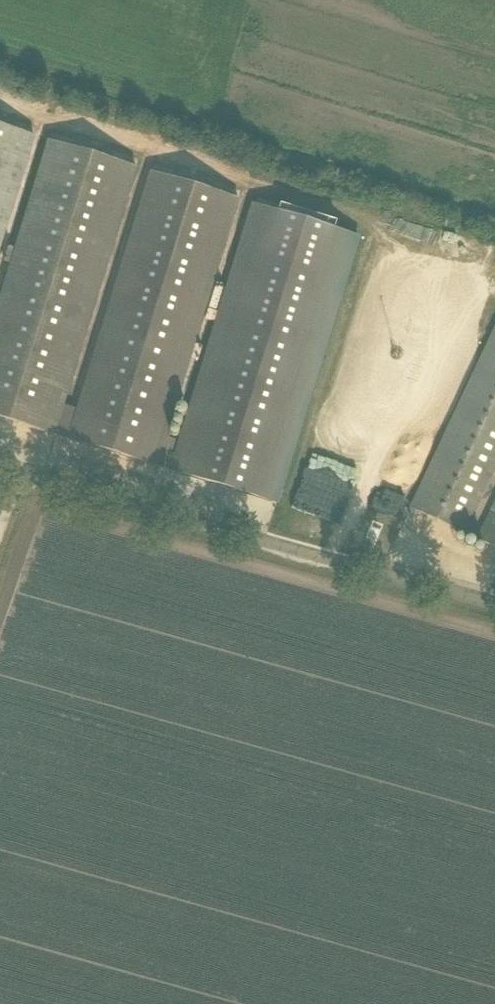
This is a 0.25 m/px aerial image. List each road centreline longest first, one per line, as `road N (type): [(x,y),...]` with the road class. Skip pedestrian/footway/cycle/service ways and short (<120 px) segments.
road 1 (unclassified): [(494,608),(0,474)]

